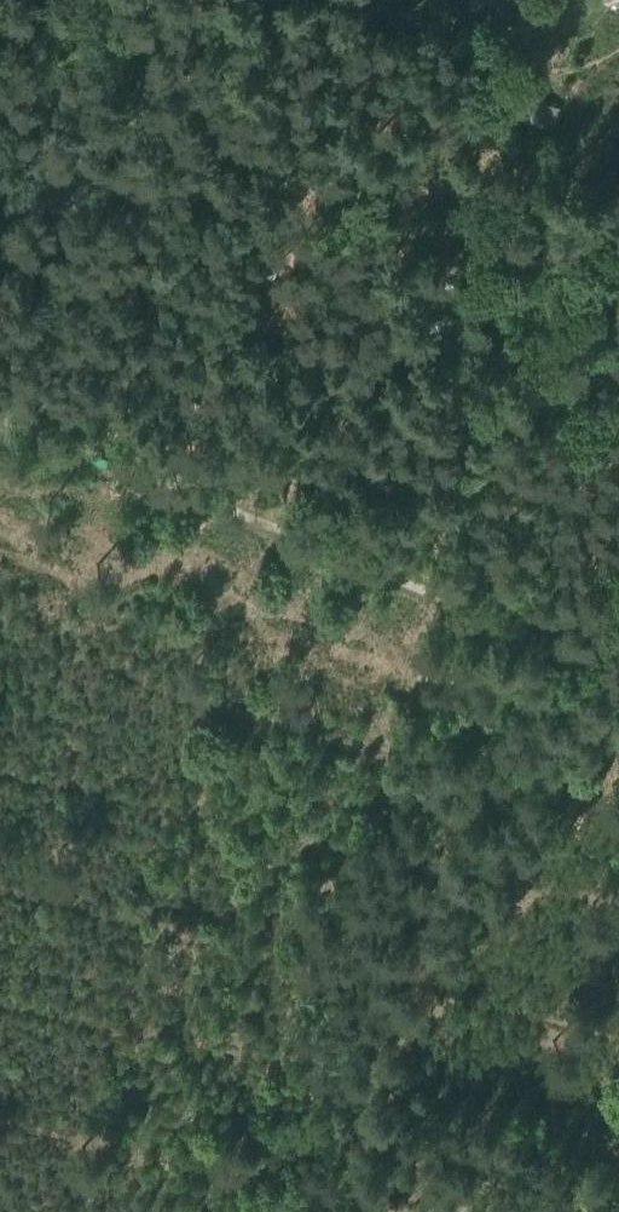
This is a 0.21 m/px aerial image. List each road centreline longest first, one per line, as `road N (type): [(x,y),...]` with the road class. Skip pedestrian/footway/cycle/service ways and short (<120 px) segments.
road 1 (track): [(0,389),(618,627)]
road 2 (track): [(432,553),(543,280)]

